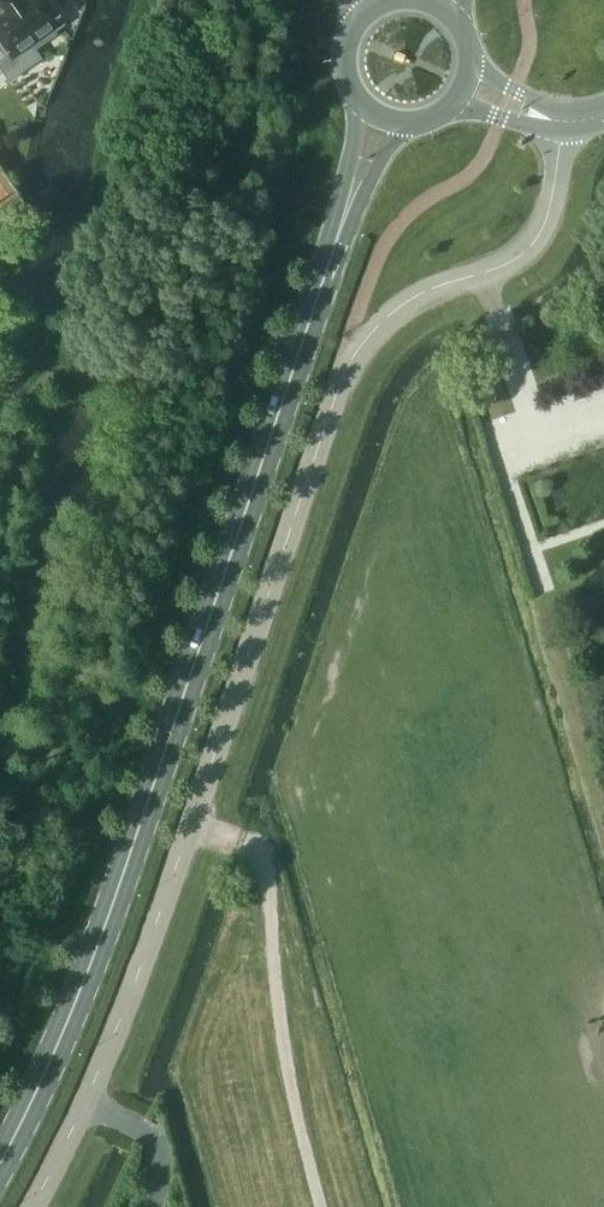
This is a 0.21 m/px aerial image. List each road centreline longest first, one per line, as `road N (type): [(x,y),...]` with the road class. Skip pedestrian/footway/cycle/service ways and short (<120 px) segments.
road 1 (unclassified): [(30,1206),(85,1102),(191,832),(344,369),(398,308),(516,259),(533,242),(548,209),(564,123)]
road 2 (secondary): [(0,1165),(103,933),(347,213)]

